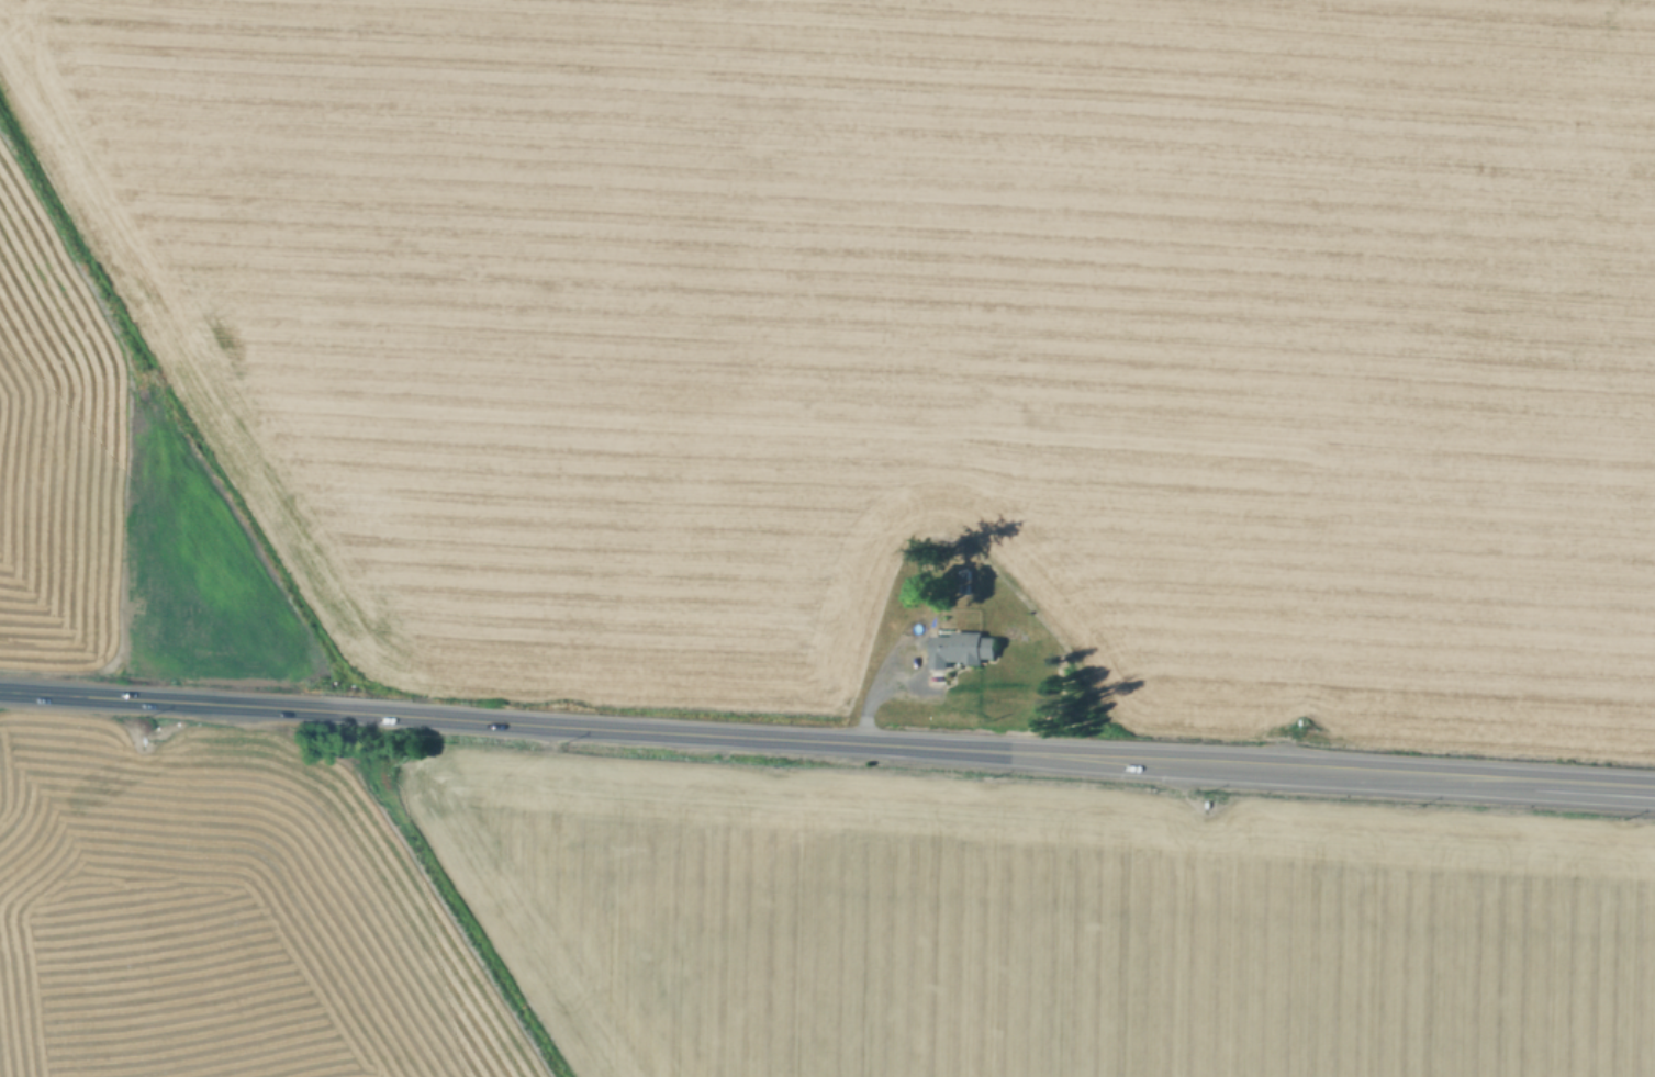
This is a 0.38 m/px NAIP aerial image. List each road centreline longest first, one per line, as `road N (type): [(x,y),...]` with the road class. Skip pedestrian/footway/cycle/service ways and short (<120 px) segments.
road 1 (trunk): [(0,688),(1654,789)]

